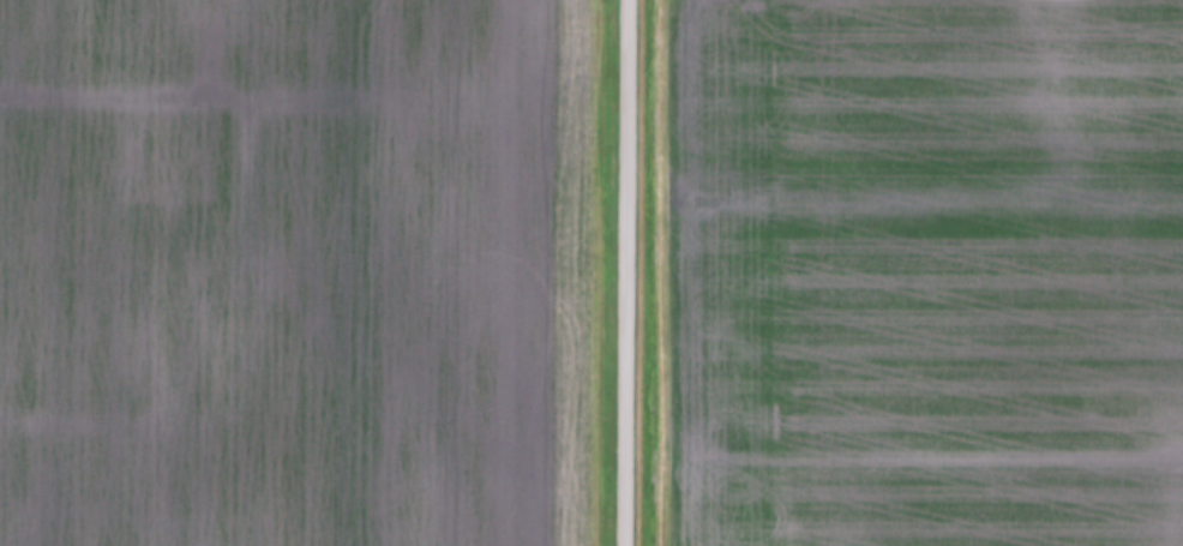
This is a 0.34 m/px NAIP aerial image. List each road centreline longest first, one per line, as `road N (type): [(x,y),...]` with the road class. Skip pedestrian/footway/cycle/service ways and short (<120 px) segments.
road 1 (residential): [(627,545),(630,0)]

